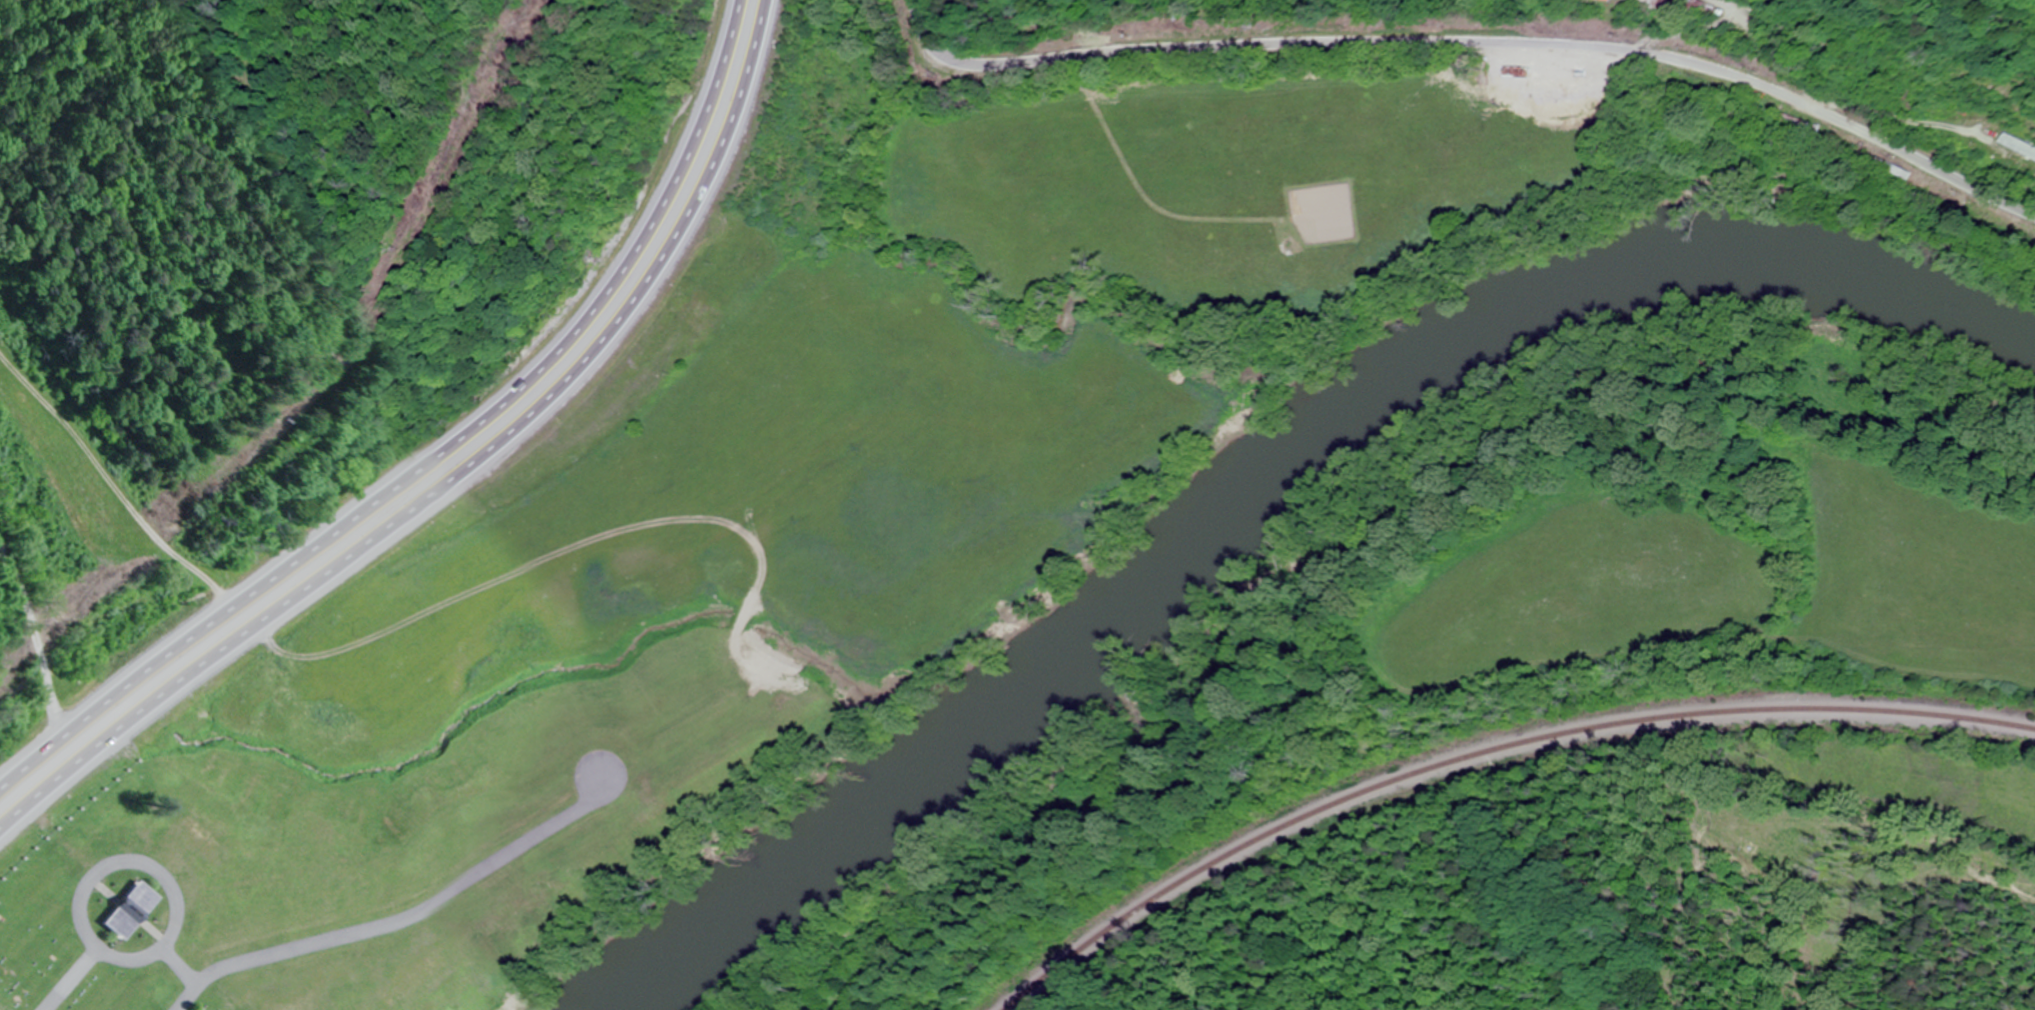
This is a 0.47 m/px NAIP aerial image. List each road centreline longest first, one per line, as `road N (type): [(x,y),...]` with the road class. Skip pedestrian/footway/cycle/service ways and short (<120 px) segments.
road 1 (tertiary): [(919,0),(941,48),(984,65),(1276,43),(1627,50),(1759,86),(2034,216)]
road 2 (trunk): [(0,836),(203,669),(504,444),(583,370),(711,196),(774,0)]
road 3 (trunk): [(736,0),(681,162),(627,257),(560,342),(481,417),(130,680),(0,788)]
road 4 (residential): [(37,755),(17,714),(0,634)]

